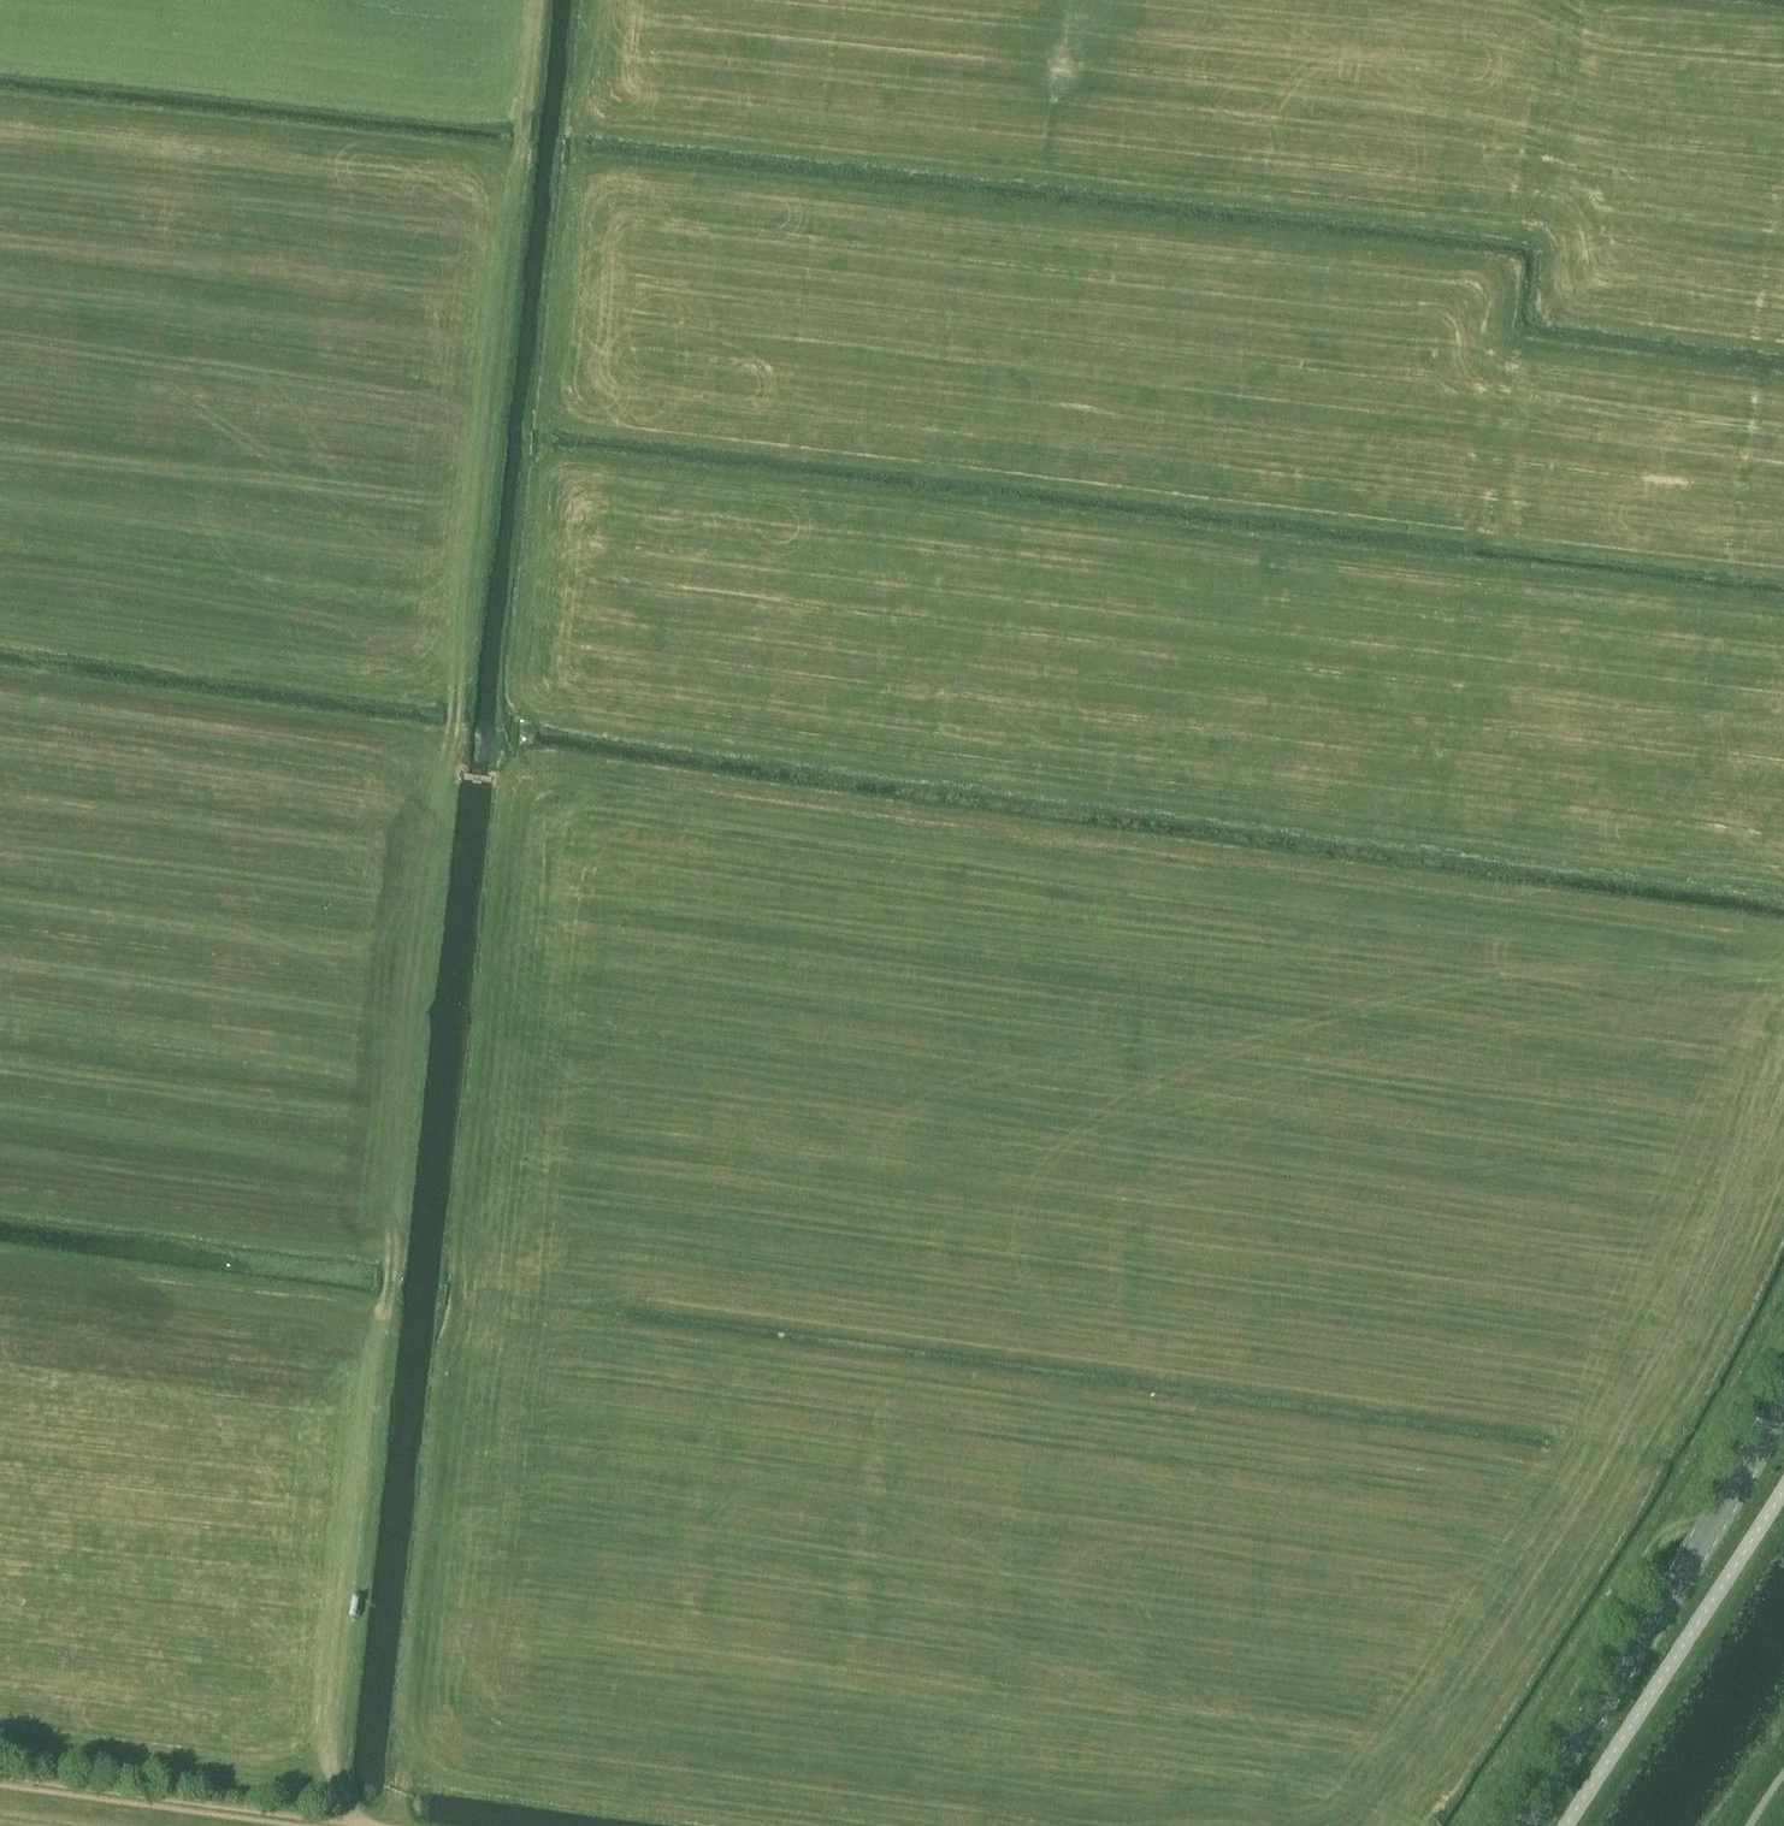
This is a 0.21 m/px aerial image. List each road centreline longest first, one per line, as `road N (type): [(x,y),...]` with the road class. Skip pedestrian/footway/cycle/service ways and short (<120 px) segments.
road 1 (secondary): [(1510,1825),(1783,1405)]
road 2 (track): [(321,1825),(0,1783)]

